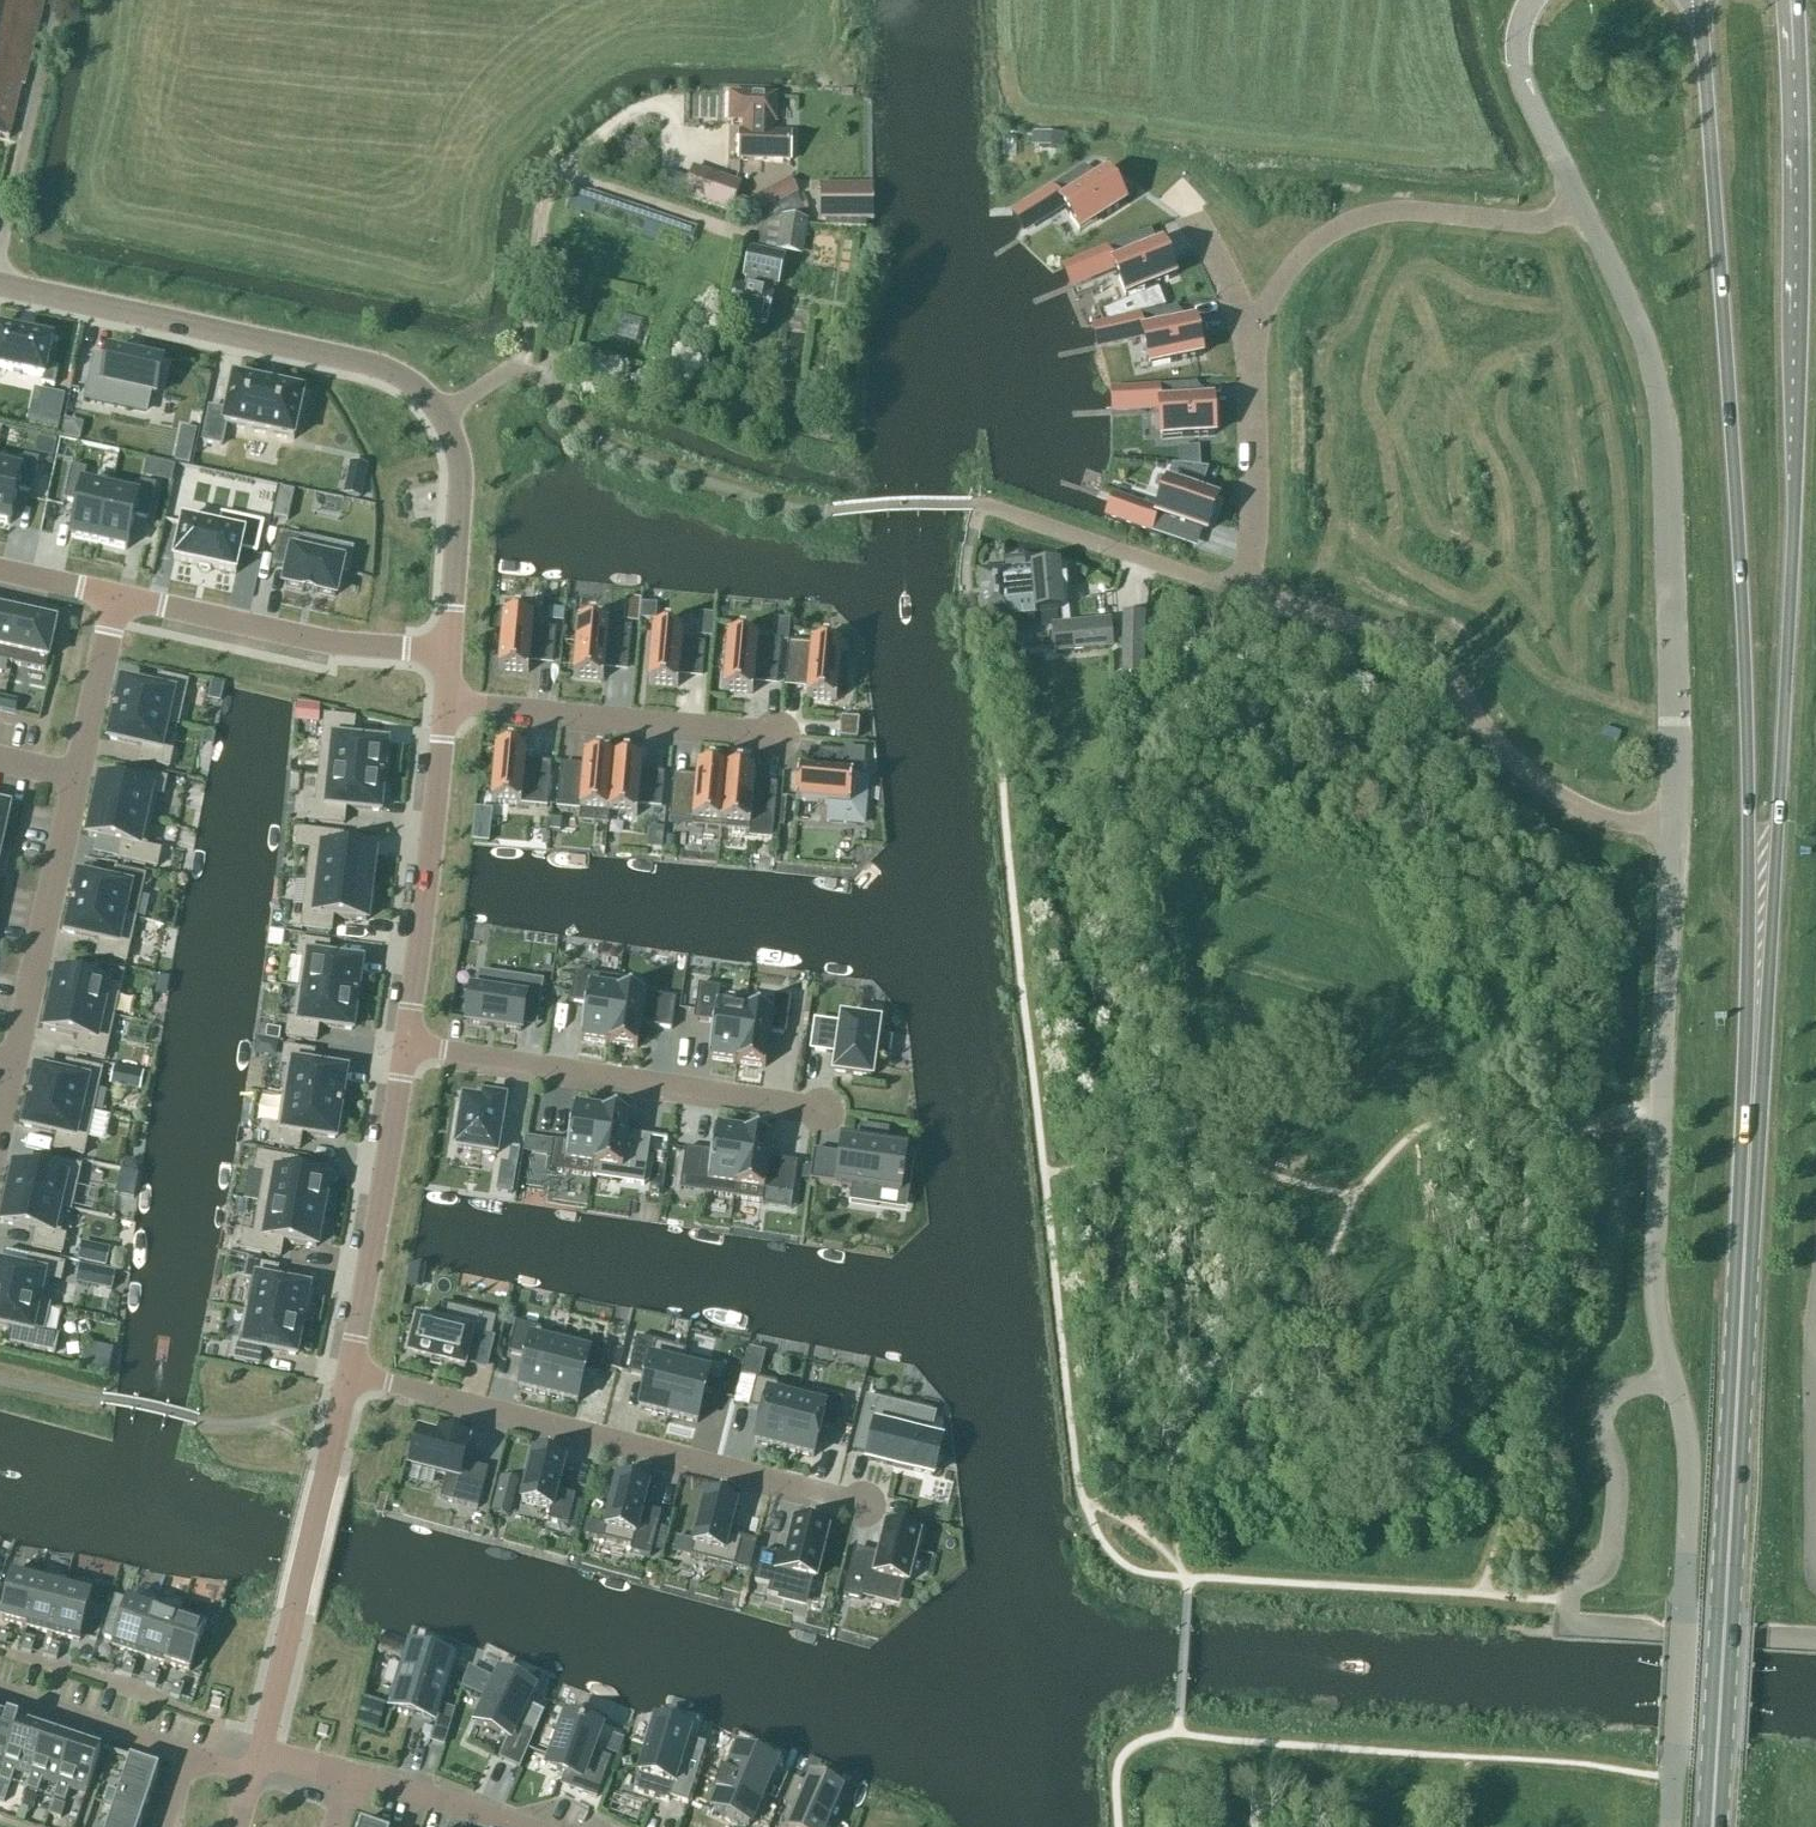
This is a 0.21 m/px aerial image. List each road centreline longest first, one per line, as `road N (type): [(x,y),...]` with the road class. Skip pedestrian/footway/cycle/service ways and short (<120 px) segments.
road 1 (primary): [(1755,1029),(1771,944),(1796,512),(1797,0)]
road 2 (primary): [(1699,0),(1741,521),(1755,1029)]
road 3 (unclassified): [(1670,1826),(1688,1470),(1653,1285),(1676,830)]
road 4 (primary): [(1712,1826),(1755,1029)]
road 5 (unclassified): [(1676,830),(1665,423),(1635,316),(1579,201)]
road 6 (residential): [(348,1372),(864,1506)]
road 7 (residential): [(1676,830),(1593,816),(1565,801),(1474,721),(1425,655),(1247,596)]
road 8 (residential): [(12,1067),(117,597)]
road 9 (residential): [(443,415),(407,380),(362,361),(0,283)]
road 10 (residential): [(406,1044),(823,1112)]
road 11 (residential): [(1247,332),(1310,243),(1364,215),(1545,224),(1579,201)]
road 12 (residential): [(406,1044),(447,701)]
road 13 (residential): [(449,651),(332,643),(117,597)]
road 14 (residential): [(348,1372),(406,1044)]
road 15 (residential): [(777,736),(447,701)]
road 16 (unclassified): [(326,1474),(261,1750)]
road 17 (residential): [(1247,596),(981,507)]
road 18 (residential): [(1247,596),(1253,472),(1247,332)]
road 19 (unclassified): [(449,651),(461,488),(443,415)]
road 20 (unclassified): [(1579,201),(1521,78),(1518,39),(1533,0)]
road 21 (residential): [(520,370),(539,216),(554,173)]
road 22 (residential): [(186,1757),(0,1695)]
road 23 (residential): [(355,1775),(521,1826)]
road 24 (residential): [(1247,332),(1189,215)]

